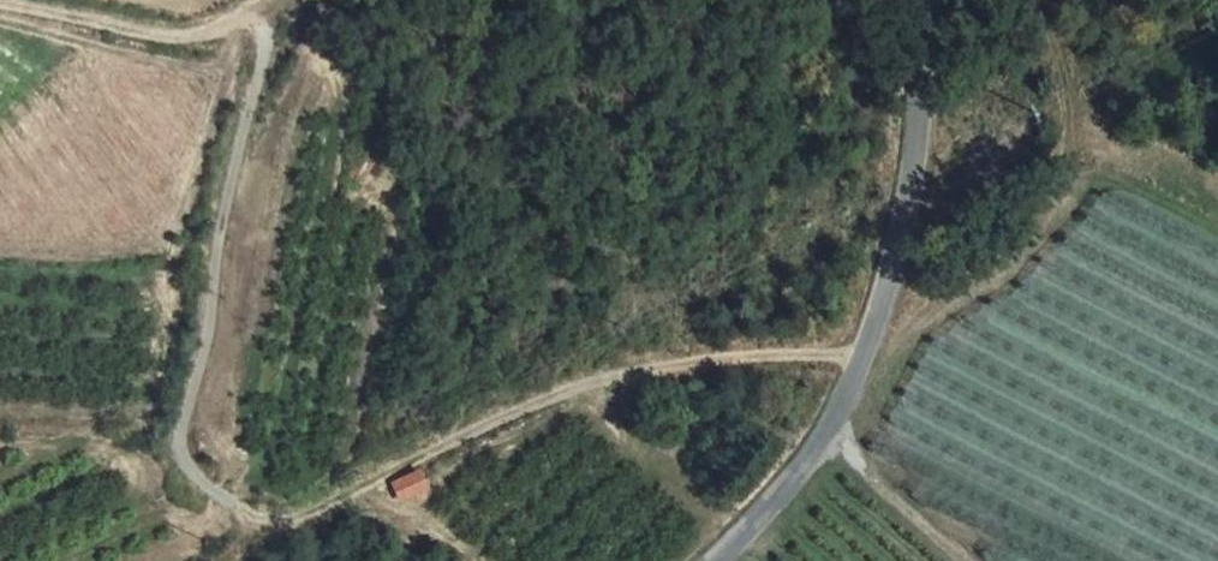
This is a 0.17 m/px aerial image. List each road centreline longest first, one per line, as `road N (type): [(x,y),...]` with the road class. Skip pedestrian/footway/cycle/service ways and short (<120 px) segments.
road 1 (track): [(238,18),(256,64),(212,226),(200,374),(179,455),(265,527),(676,366),(860,360)]
road 2 (tertiary): [(925,0),(920,104),(899,252),(840,416),(723,560)]
road 3 (track): [(0,9),(207,35),(238,18)]
road 4 (track): [(840,416),(881,492),(972,560)]

